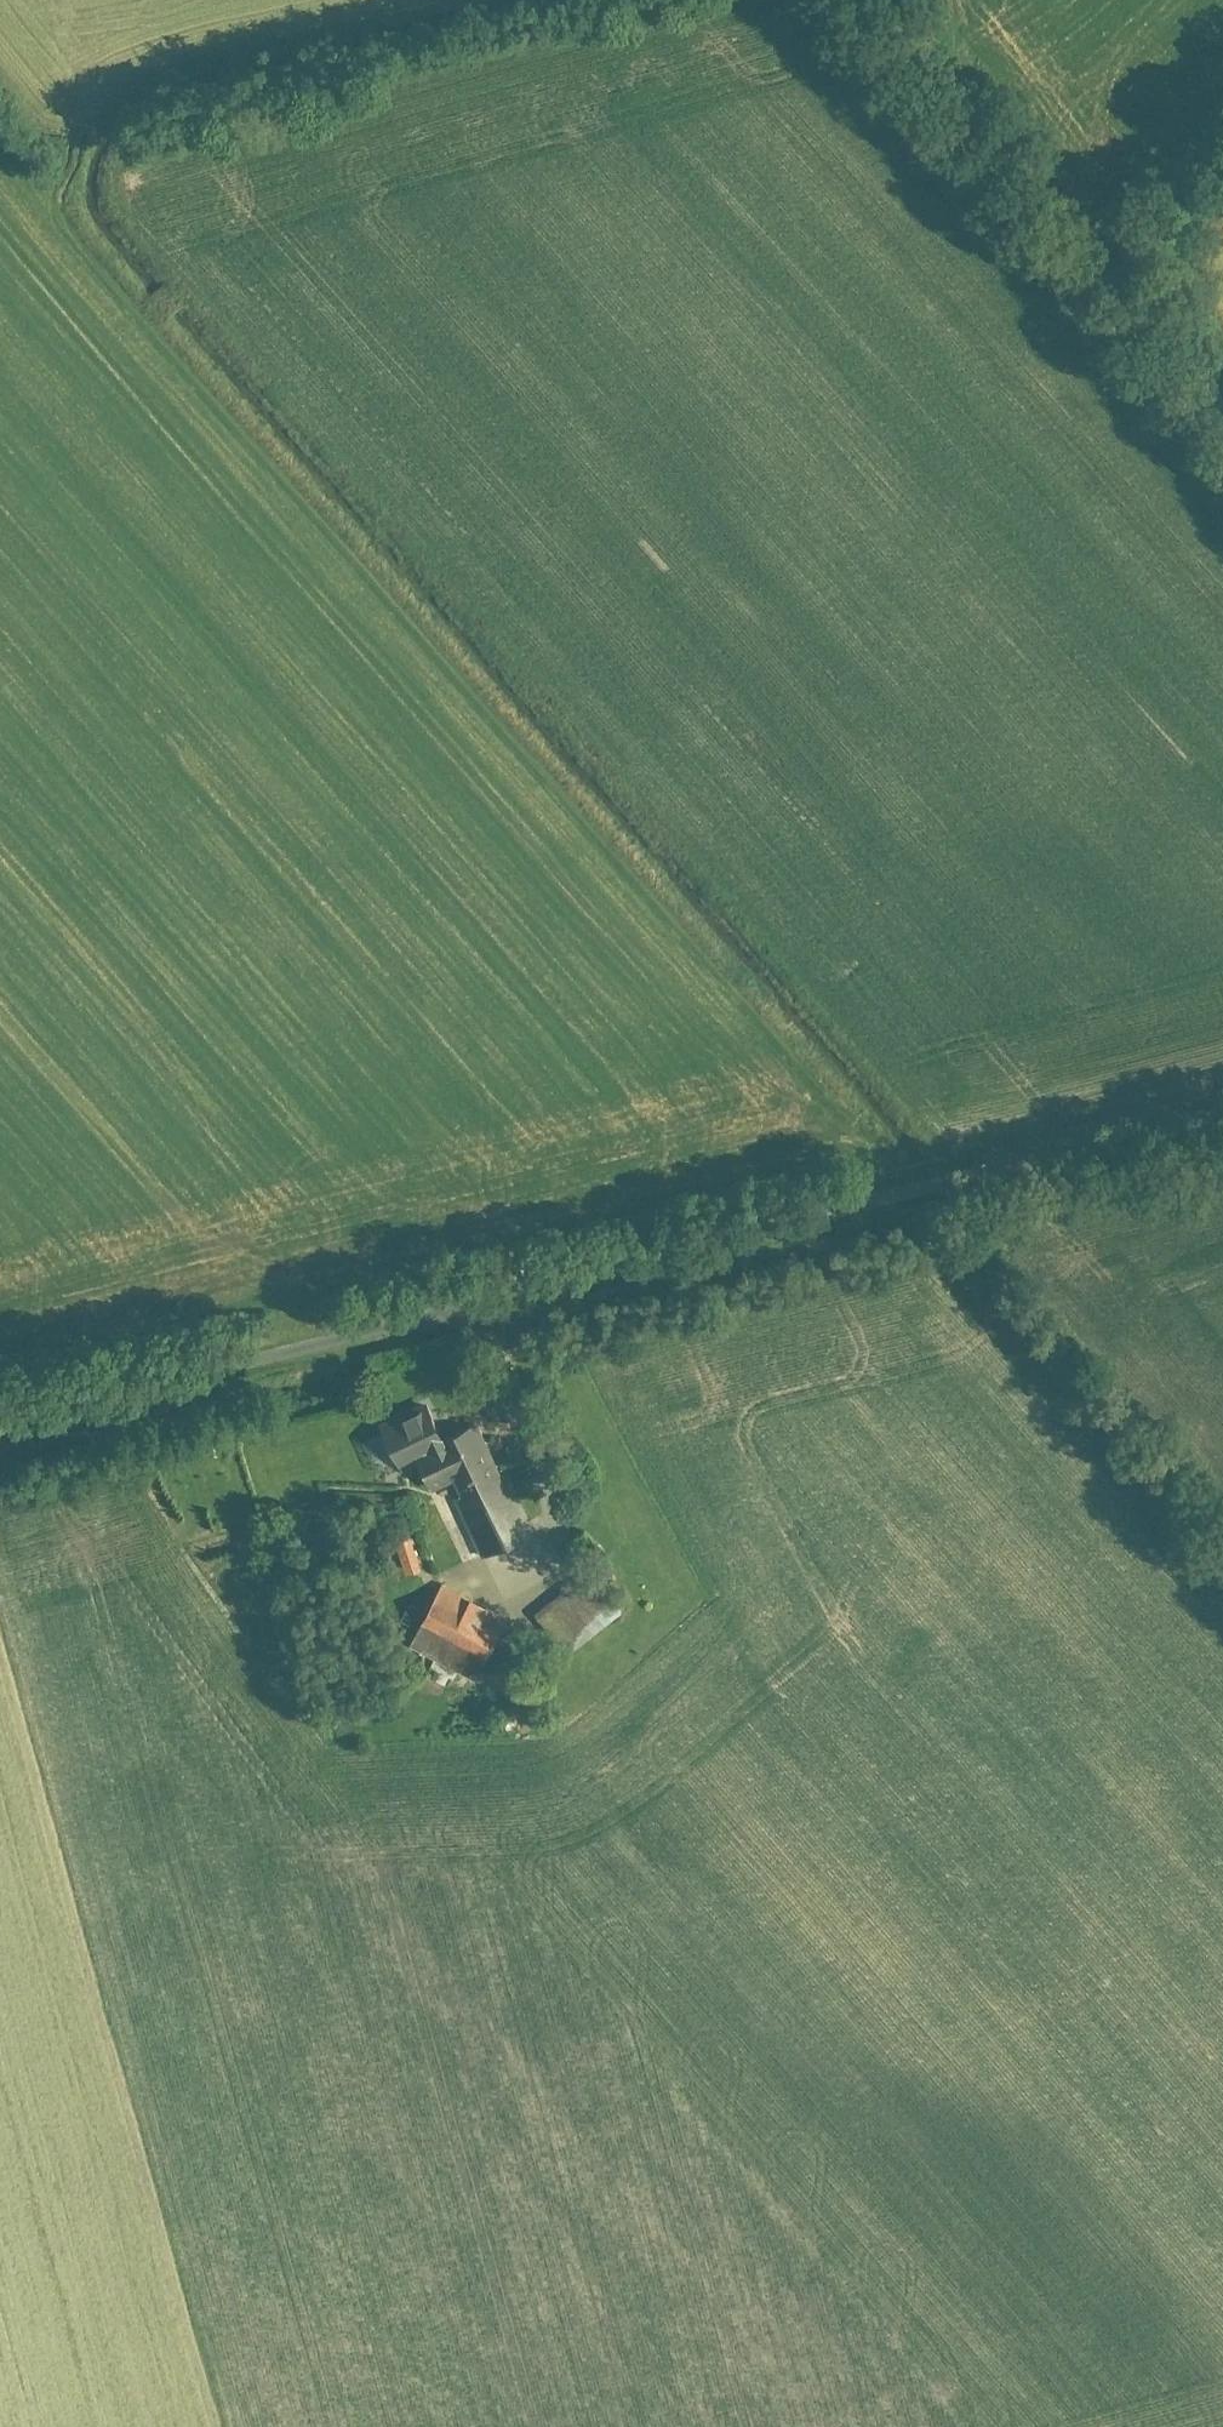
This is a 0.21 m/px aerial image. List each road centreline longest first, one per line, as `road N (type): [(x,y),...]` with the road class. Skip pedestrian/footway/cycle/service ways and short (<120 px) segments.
road 1 (unclassified): [(0,1420),(1222,1102)]
road 2 (track): [(904,0),(1103,219),(1222,110)]

